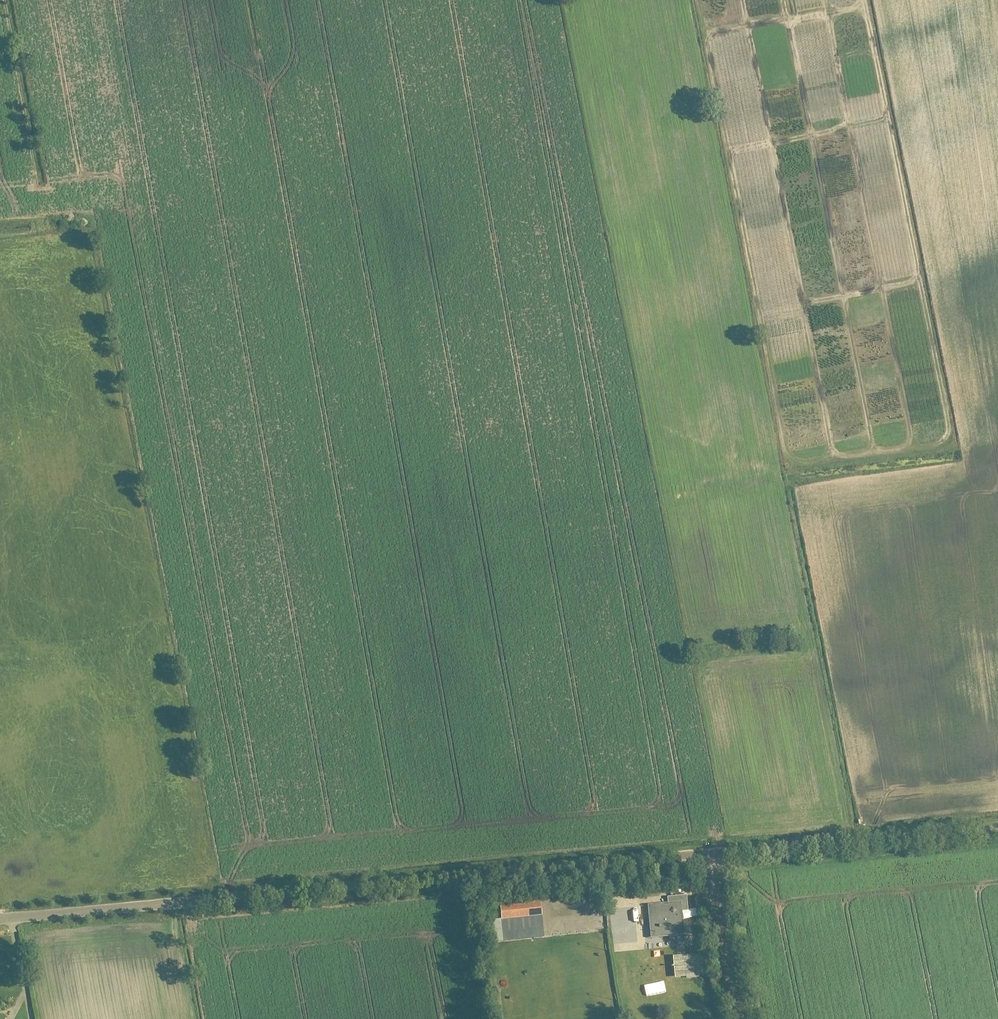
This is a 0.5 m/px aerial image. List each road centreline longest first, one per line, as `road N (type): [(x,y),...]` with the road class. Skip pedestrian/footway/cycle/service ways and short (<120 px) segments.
road 1 (unclassified): [(0,921),(997,829)]

